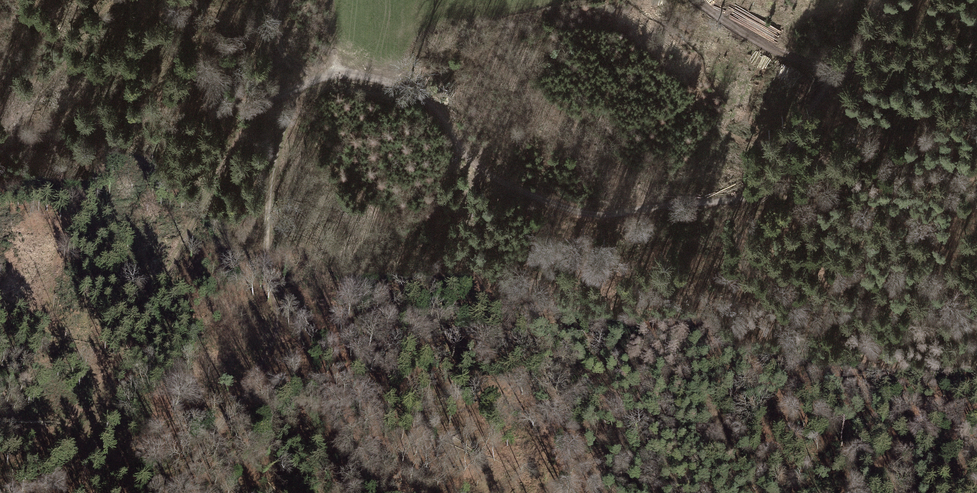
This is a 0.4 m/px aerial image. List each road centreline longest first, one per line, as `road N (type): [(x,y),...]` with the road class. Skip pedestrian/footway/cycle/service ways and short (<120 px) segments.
road 1 (track): [(850,66),(811,113),(780,175),(742,200),(601,219),(484,169),(440,108),(337,68)]
road 2 (track): [(249,102),(57,492)]
road 3 (track): [(690,0),(786,56),(850,66),(976,47)]

